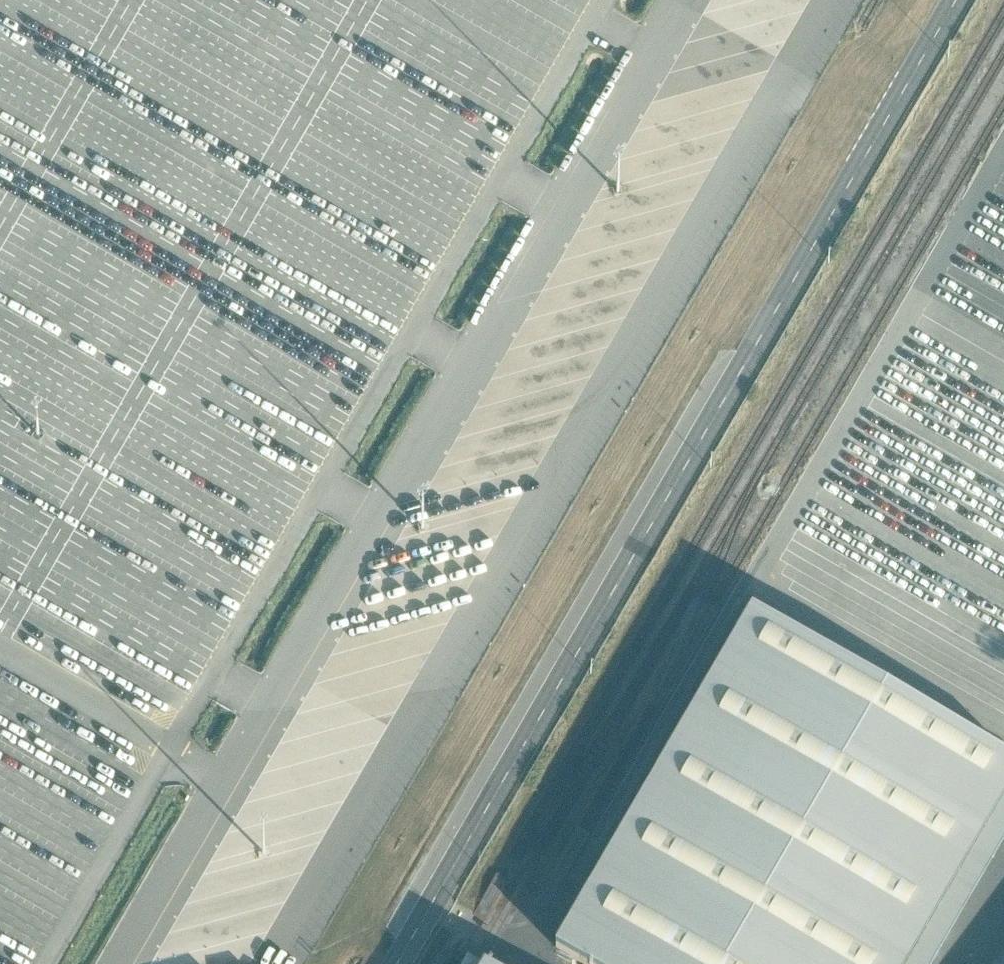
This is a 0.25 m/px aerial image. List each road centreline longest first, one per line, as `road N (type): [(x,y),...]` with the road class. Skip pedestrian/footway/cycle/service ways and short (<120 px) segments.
road 1 (unclassified): [(958,0),(432,905)]
road 2 (unclassified): [(172,751),(608,0)]
road 3 (unclassified): [(49,963),(172,751)]

